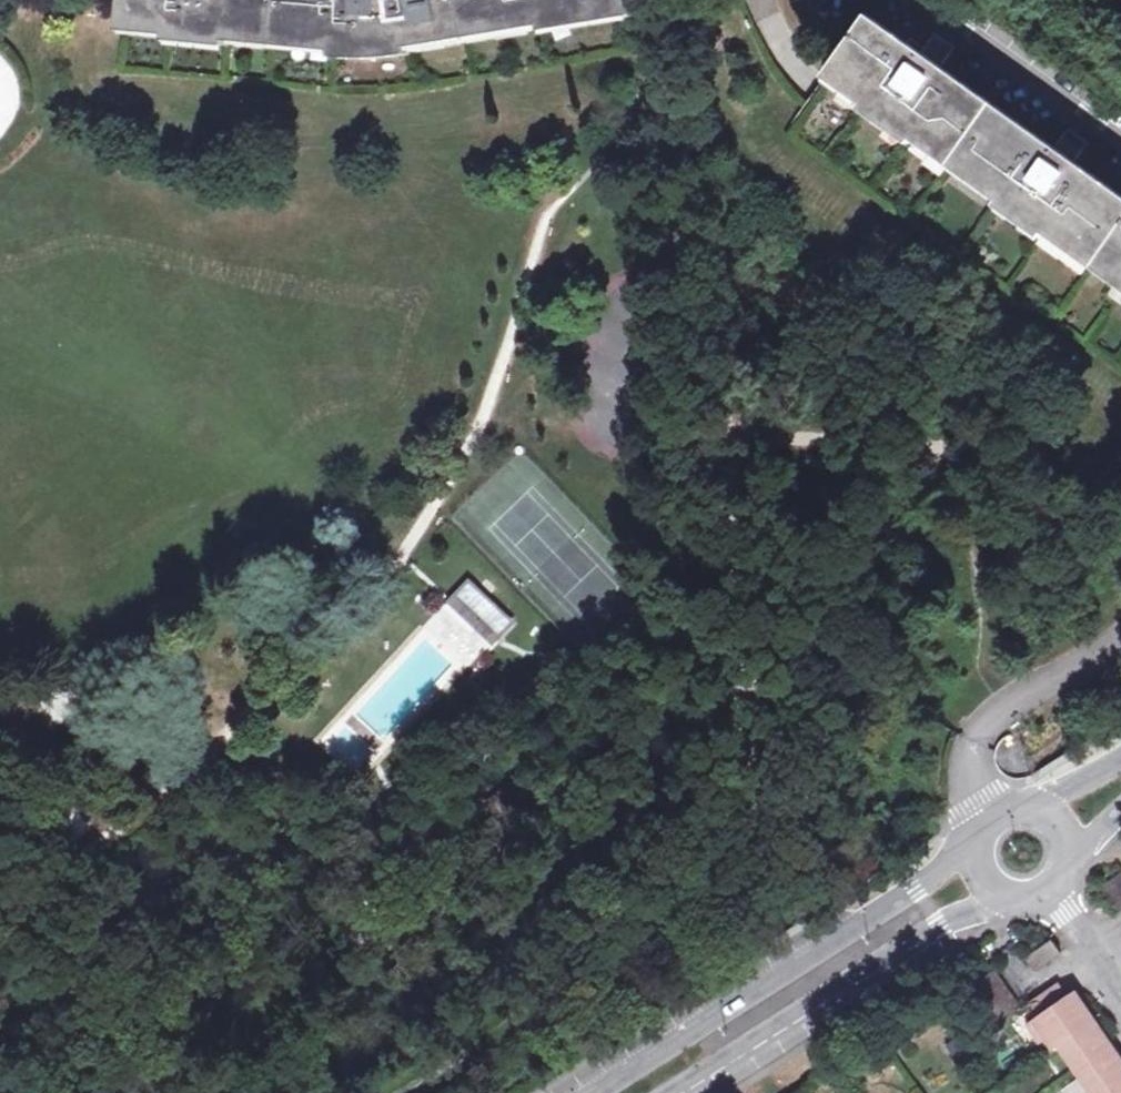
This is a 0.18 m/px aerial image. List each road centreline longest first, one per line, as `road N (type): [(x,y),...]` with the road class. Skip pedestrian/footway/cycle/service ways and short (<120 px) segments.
road 1 (tertiary): [(977,836),(855,935),(602,1092)]
road 2 (tertiary): [(675,1092),(940,921),(1007,900)]
road 3 (unclassified): [(992,817),(963,763),(991,719),(1120,632)]
road 4 (unclassified): [(1120,138),(926,0)]
road 5 (residential): [(1040,898),(1120,994)]

